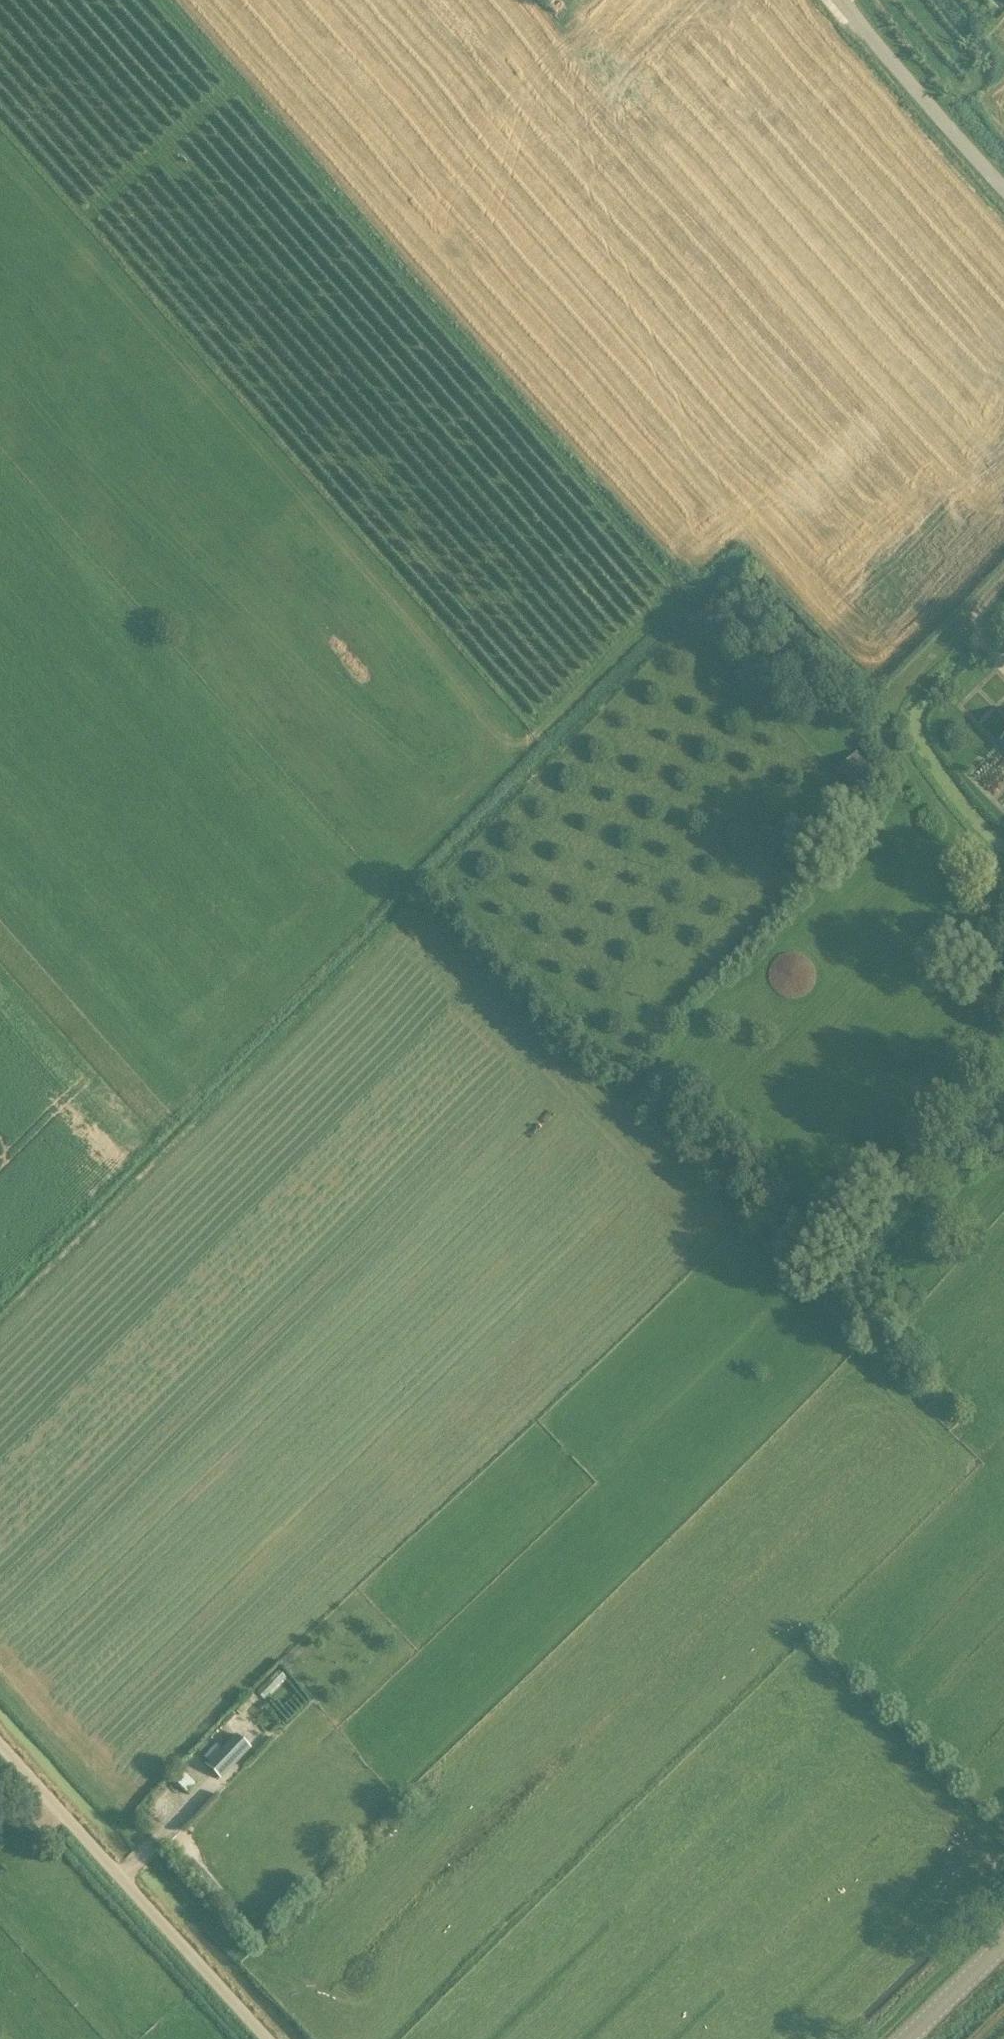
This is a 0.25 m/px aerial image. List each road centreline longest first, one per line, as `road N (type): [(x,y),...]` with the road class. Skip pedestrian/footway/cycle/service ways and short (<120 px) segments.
road 1 (unclassified): [(0,1755),(260,2038)]
road 2 (unclassified): [(1003,183),(843,0)]

